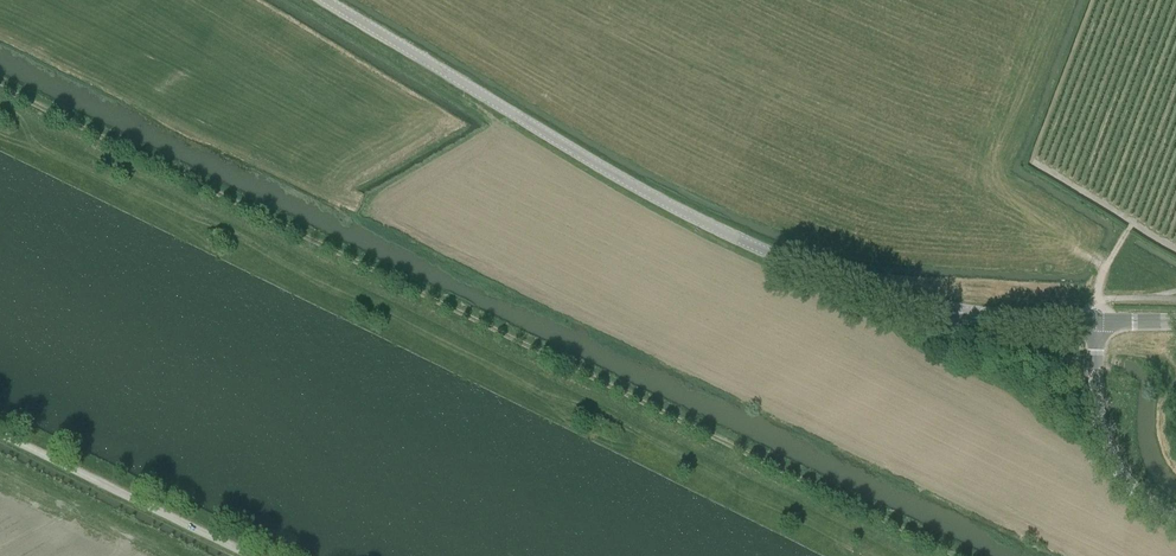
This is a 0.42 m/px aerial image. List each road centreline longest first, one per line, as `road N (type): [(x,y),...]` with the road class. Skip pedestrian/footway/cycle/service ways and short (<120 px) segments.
road 1 (track): [(0,87),(955,555)]
road 2 (tertiary): [(1095,319),(907,302),(762,251),(603,170),(322,0)]
road 3 (track): [(244,555),(0,436)]
road 4 (tertiary): [(1175,514),(1108,465),(1100,446),(1095,319)]

